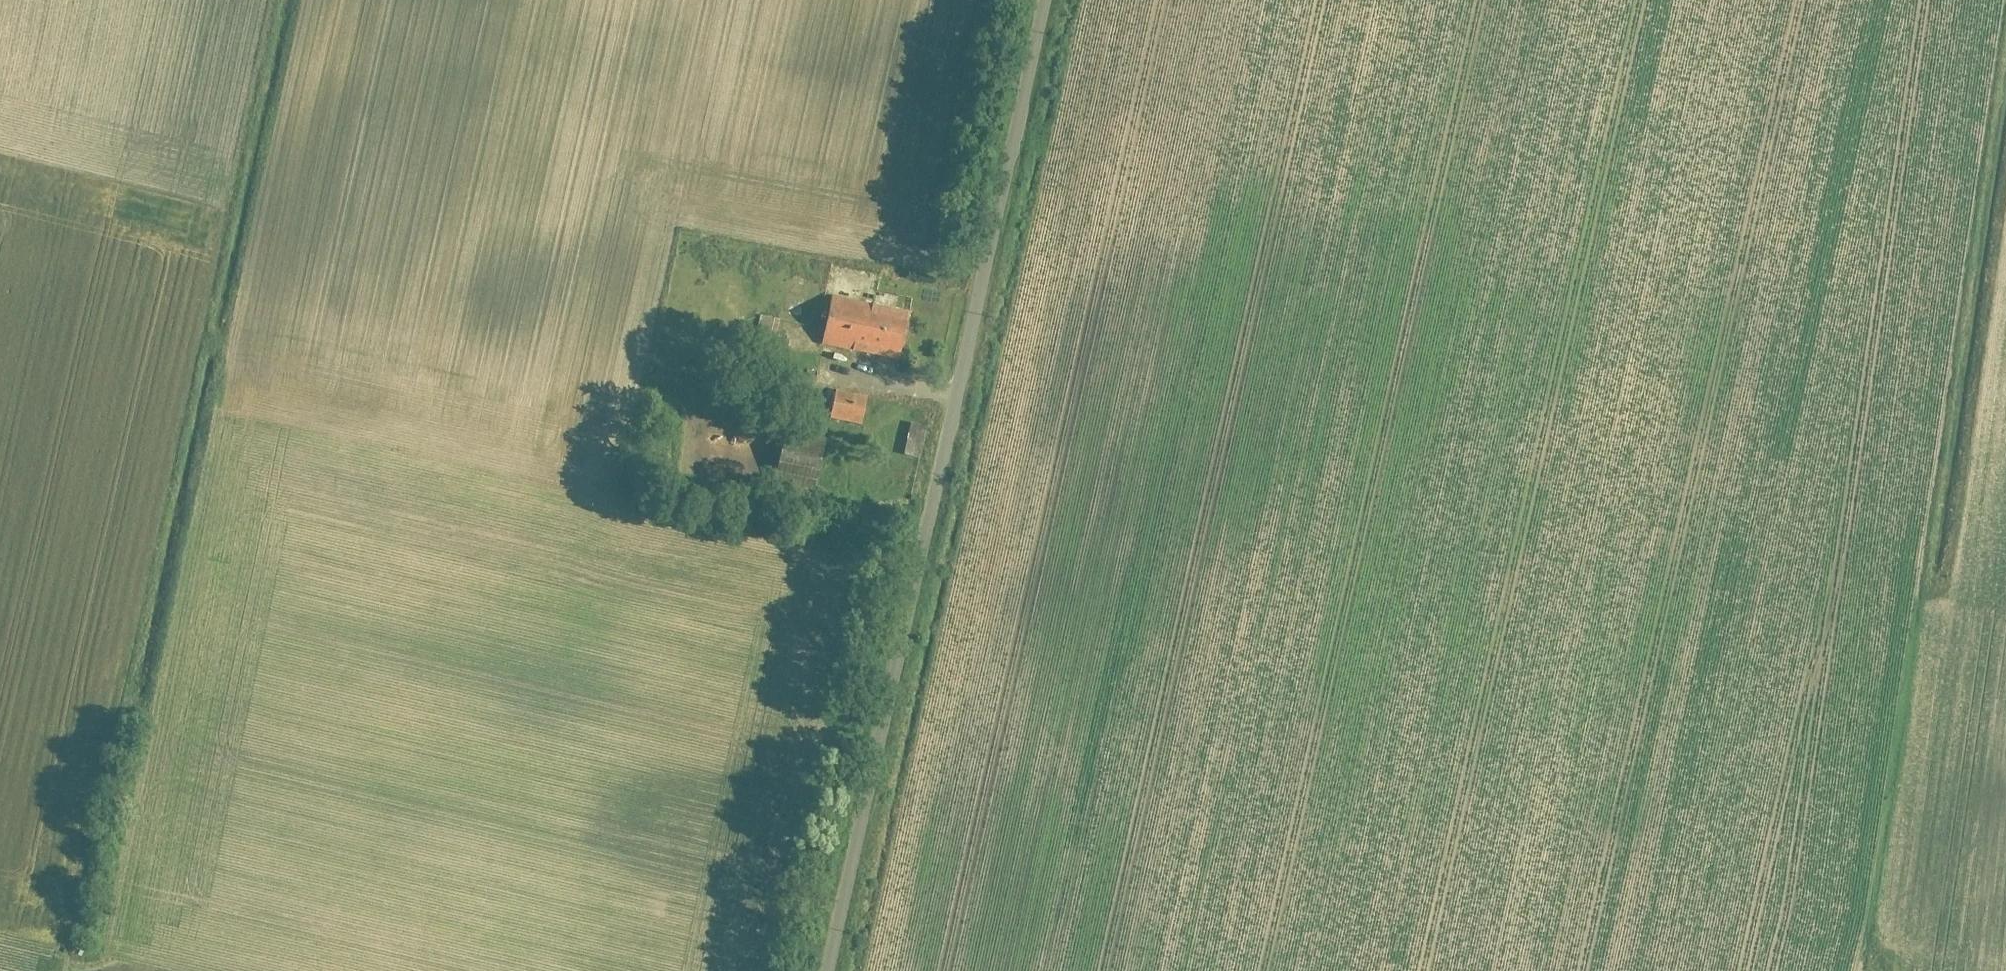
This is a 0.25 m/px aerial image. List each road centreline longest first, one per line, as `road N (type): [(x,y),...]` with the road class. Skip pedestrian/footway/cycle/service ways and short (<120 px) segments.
road 1 (unclassified): [(1041,0),(823,970)]

